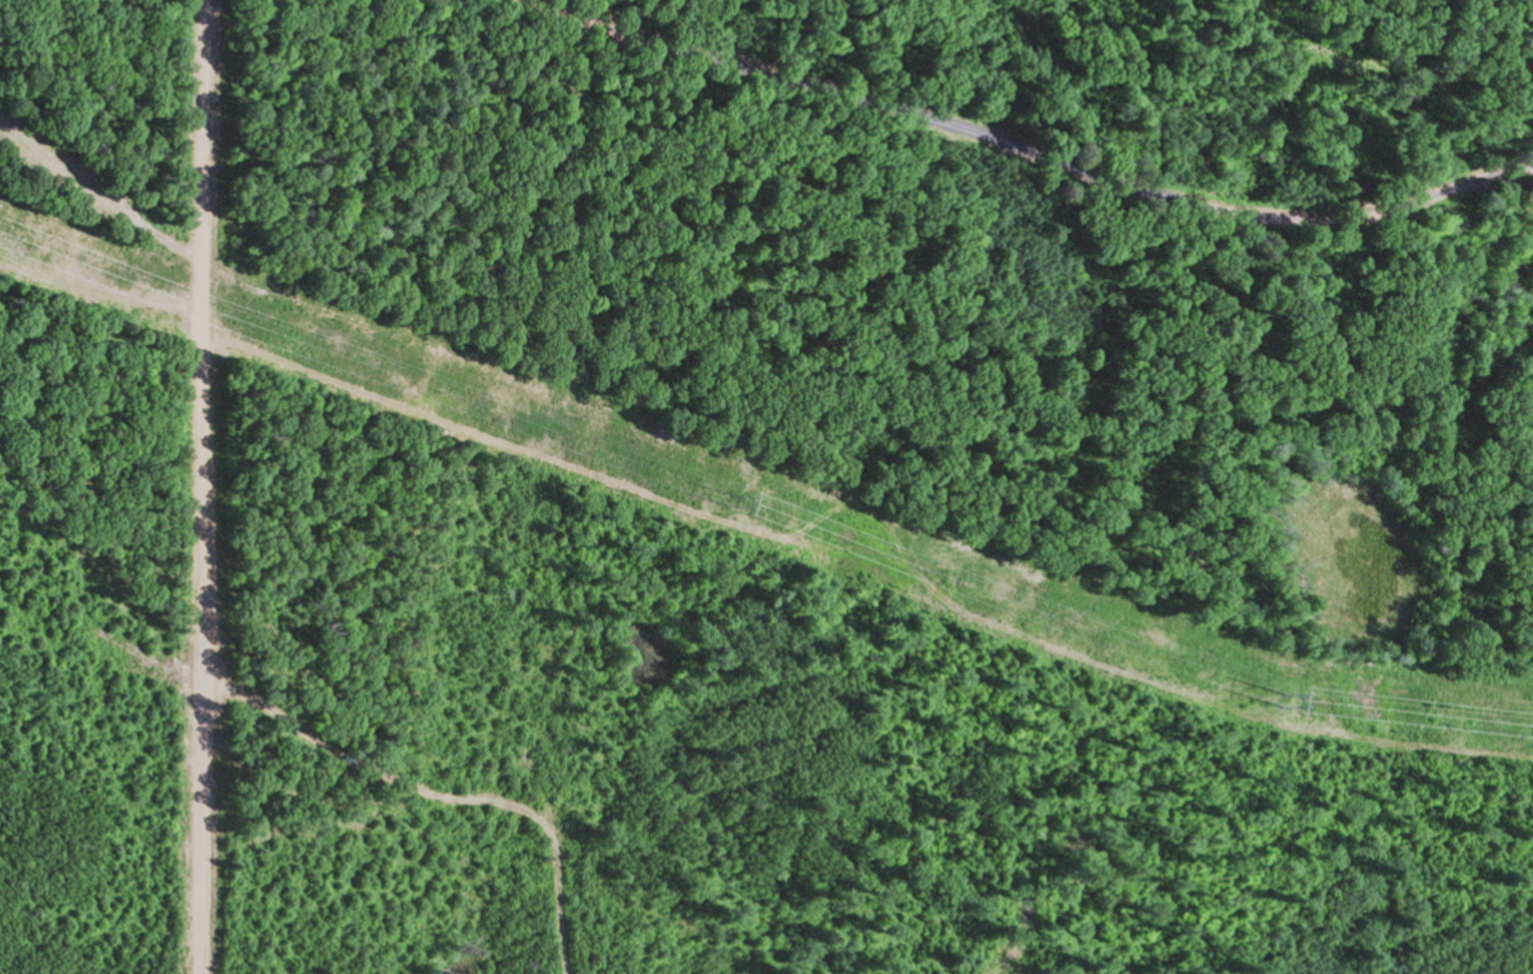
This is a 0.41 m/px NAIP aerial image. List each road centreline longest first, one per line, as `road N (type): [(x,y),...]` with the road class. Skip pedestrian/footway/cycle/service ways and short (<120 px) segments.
road 1 (residential): [(516,0),(1232,215),(1354,225),(1532,168)]
road 2 (residential): [(208,0),(199,973)]

